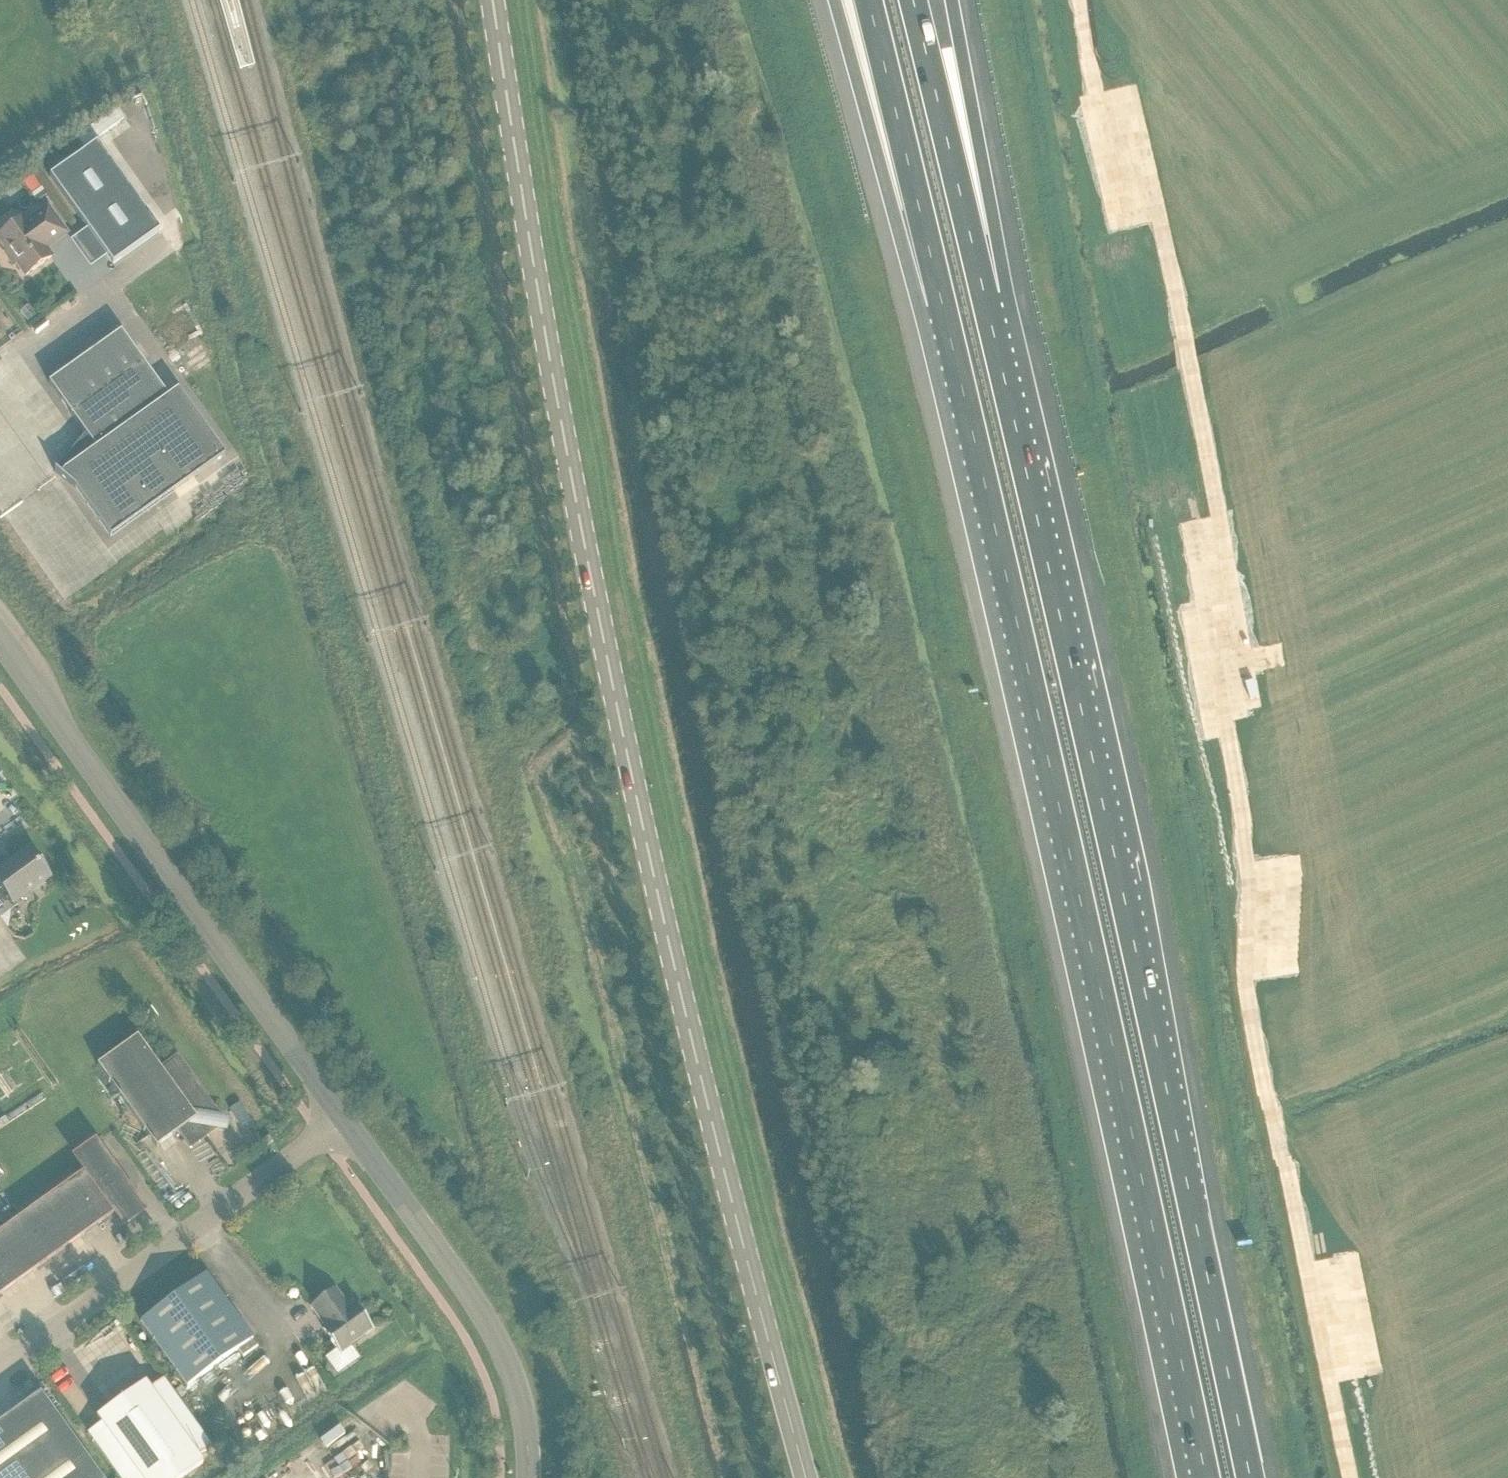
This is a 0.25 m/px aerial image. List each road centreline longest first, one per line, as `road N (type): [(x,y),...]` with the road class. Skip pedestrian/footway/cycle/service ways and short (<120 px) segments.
road 1 (secondary): [(806,1477),(635,786),(545,333),(492,0)]
road 2 (motorway): [(1253,1477),(986,298)]
road 3 (motorway): [(943,309),(1204,1477)]
road 4 (unclassified): [(345,1121),(0,644)]
road 5 (unclassified): [(345,1121),(0,1368)]
road 6 (unclassified): [(527,1477),(518,1389),(484,1315),(345,1121)]
road 7 (motorway): [(830,0),(901,249),(943,309)]
road 8 (motorway): [(865,0),(943,309)]
road 9 (motorway): [(986,298),(913,0)]
road 10 (motorway): [(986,298),(992,194),(951,0)]

